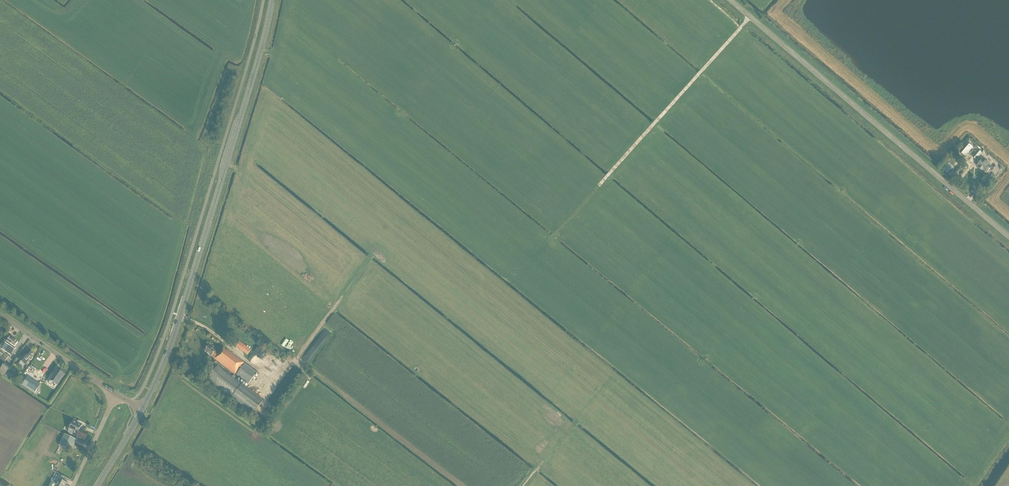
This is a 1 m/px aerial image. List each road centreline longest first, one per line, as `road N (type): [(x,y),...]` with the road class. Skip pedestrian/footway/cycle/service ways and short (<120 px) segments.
road 1 (secondary): [(142,409),(177,325),(272,0)]
road 2 (tertiary): [(1008,237),(730,0)]
road 3 (unclassified): [(116,395),(0,315)]

